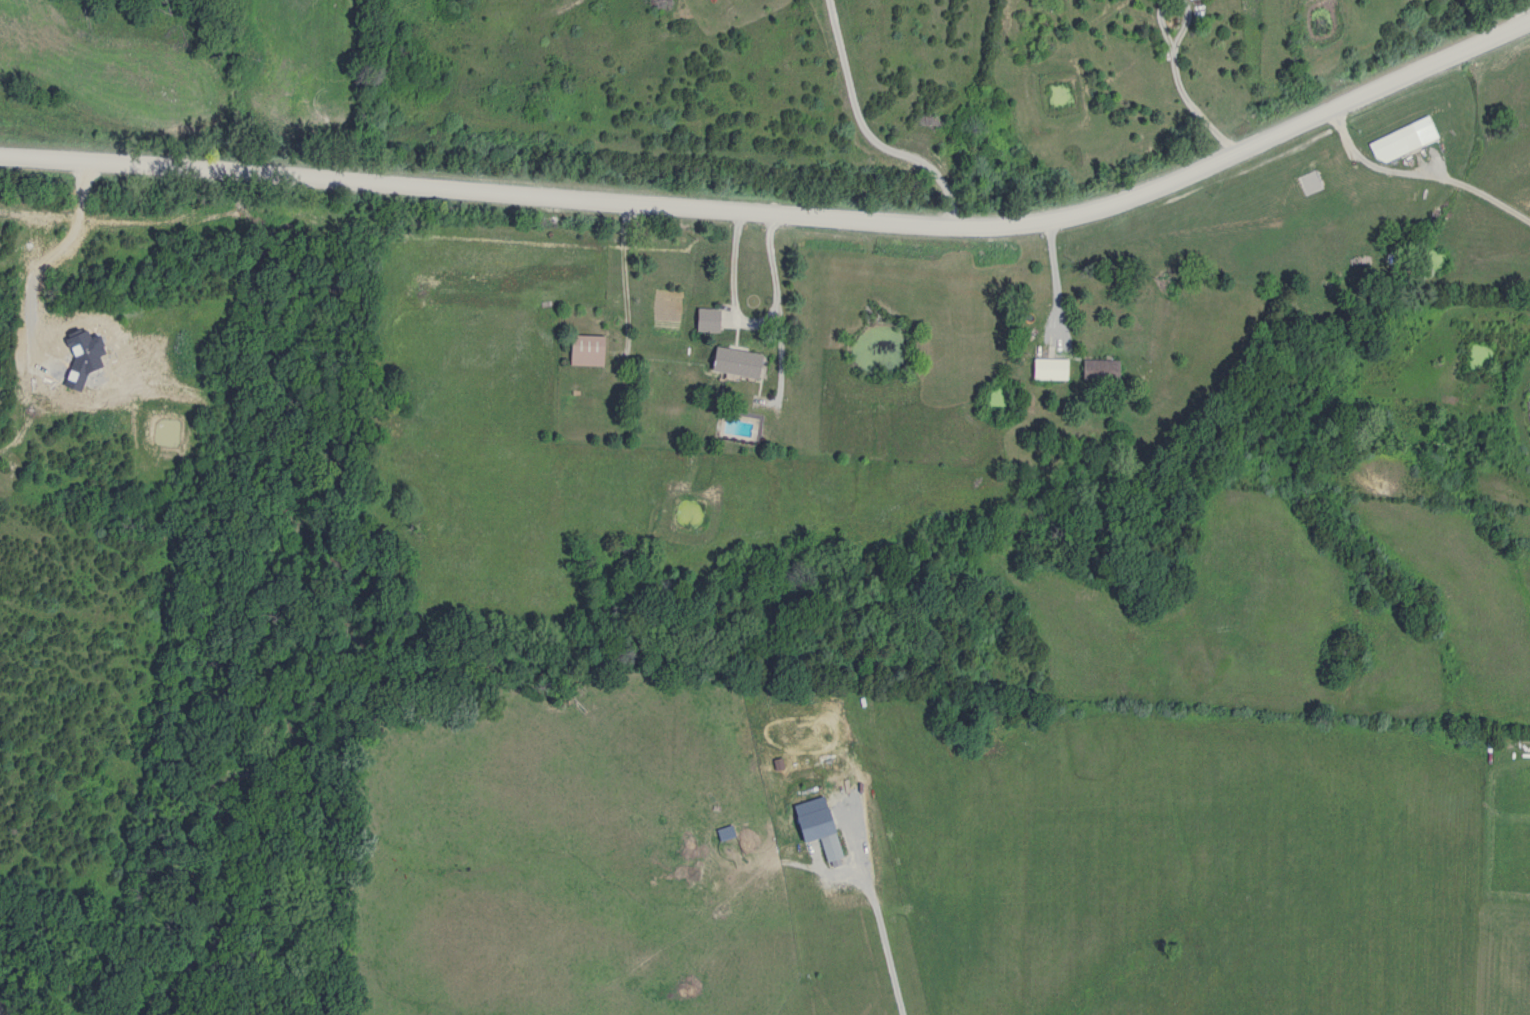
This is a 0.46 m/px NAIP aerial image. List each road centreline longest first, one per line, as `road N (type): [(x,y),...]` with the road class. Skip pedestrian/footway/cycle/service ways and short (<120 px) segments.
road 1 (residential): [(0,155),(983,230),(1083,218),(1529,24)]

